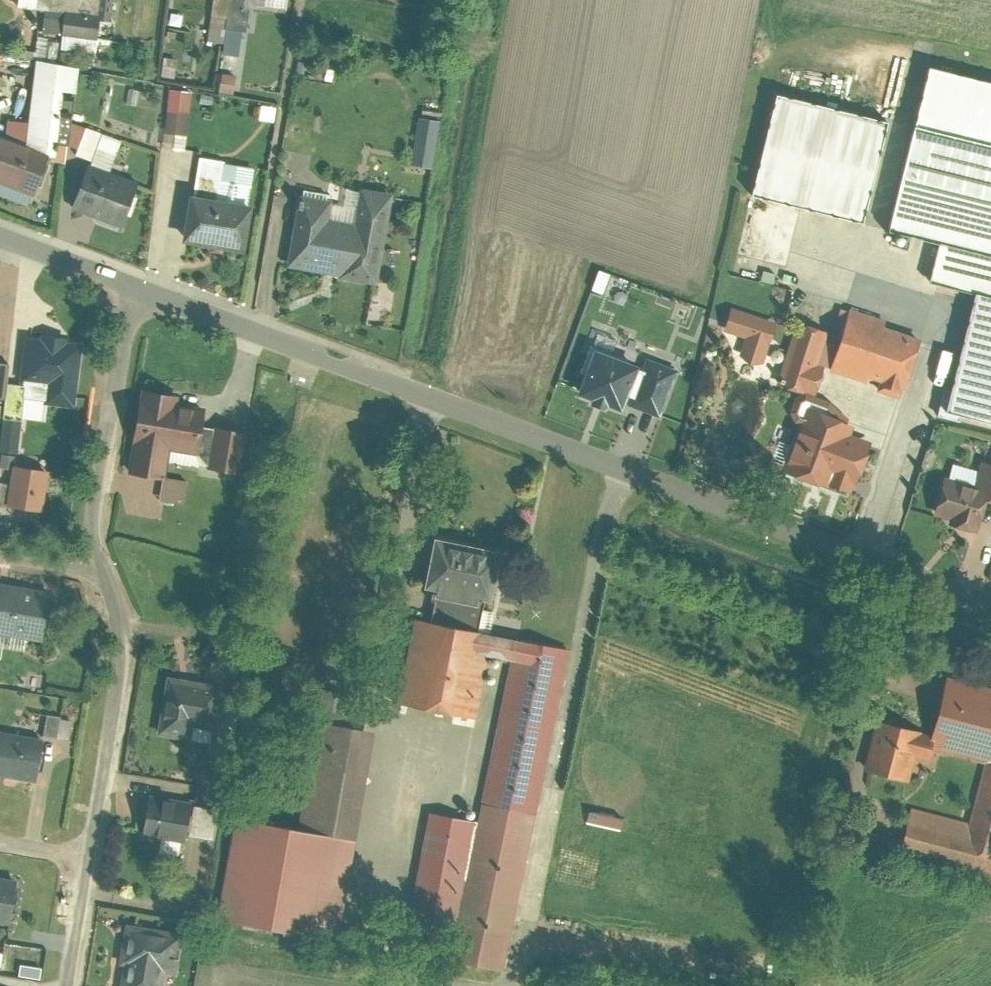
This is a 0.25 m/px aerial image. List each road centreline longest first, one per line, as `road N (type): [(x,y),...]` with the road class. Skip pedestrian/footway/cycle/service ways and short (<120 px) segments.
road 1 (residential): [(135,286),(990,601)]
road 2 (residential): [(87,564),(110,630),(78,846)]
road 3 (residential): [(135,286),(83,517),(87,564)]
road 4 (residential): [(0,238),(135,286)]
road 5 (residential): [(78,846),(53,985)]

